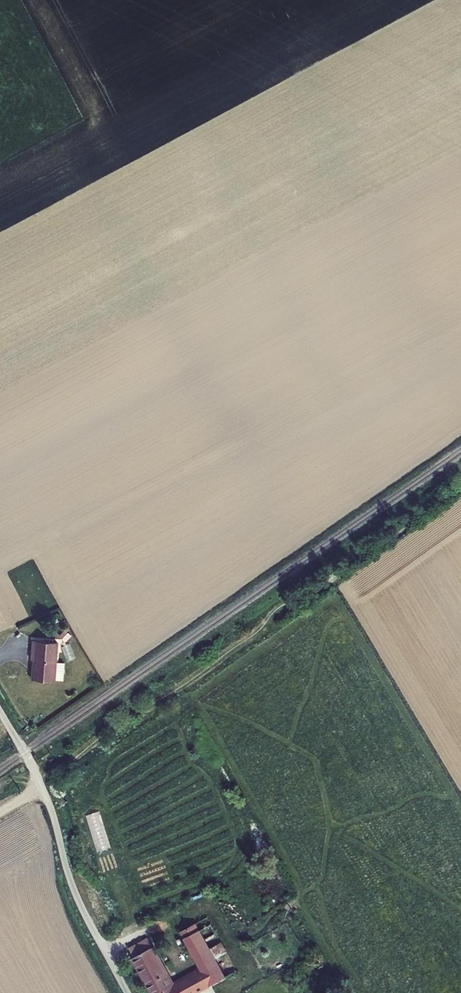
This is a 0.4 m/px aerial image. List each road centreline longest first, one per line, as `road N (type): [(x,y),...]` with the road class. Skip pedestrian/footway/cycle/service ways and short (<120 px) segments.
road 1 (unclassified): [(0,712),(35,771),(74,892),(127,992)]

